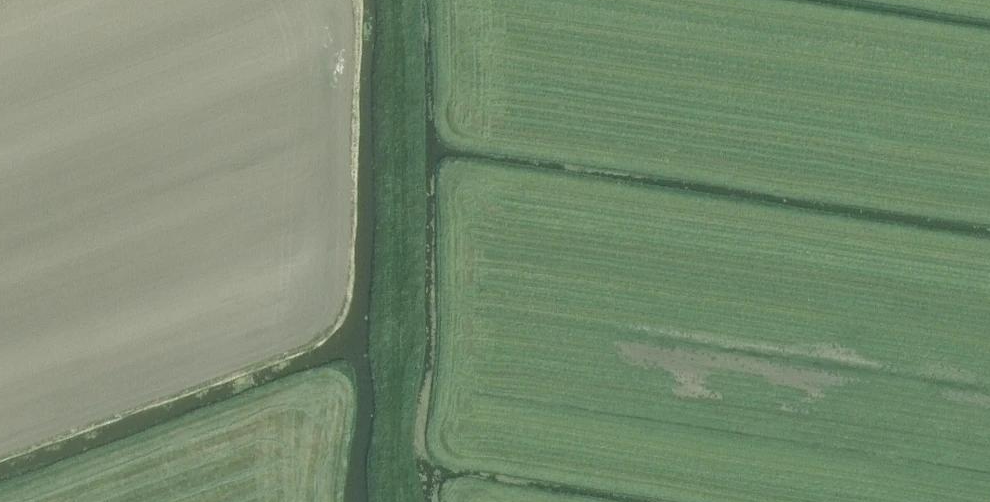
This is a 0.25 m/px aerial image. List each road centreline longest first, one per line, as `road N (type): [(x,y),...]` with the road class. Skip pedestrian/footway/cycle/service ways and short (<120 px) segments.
road 1 (track): [(802,55),(569,0)]

